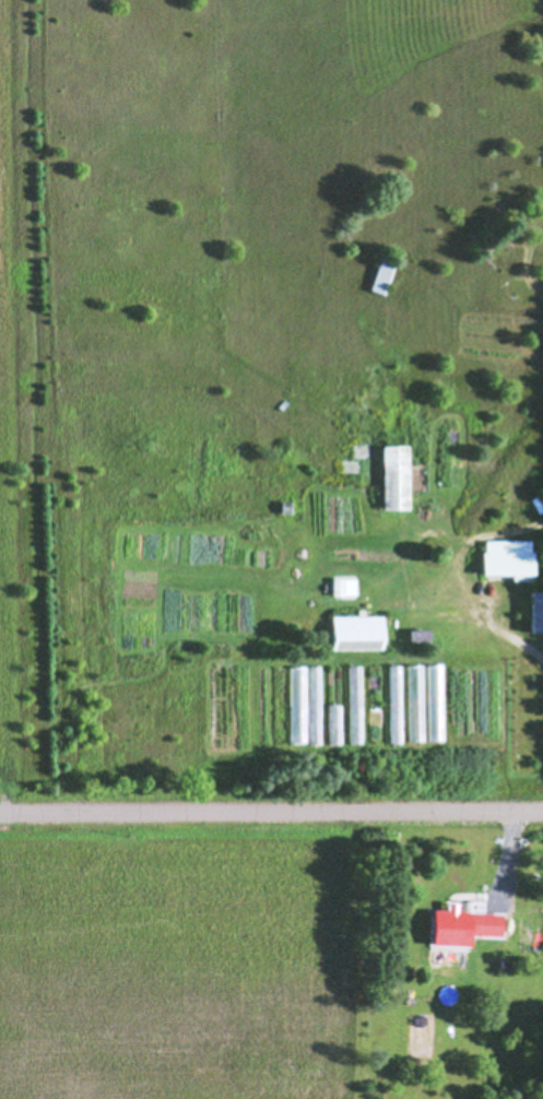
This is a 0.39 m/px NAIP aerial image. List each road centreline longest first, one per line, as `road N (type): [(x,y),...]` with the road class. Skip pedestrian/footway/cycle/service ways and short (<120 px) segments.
road 1 (residential): [(0,810),(542,809)]

